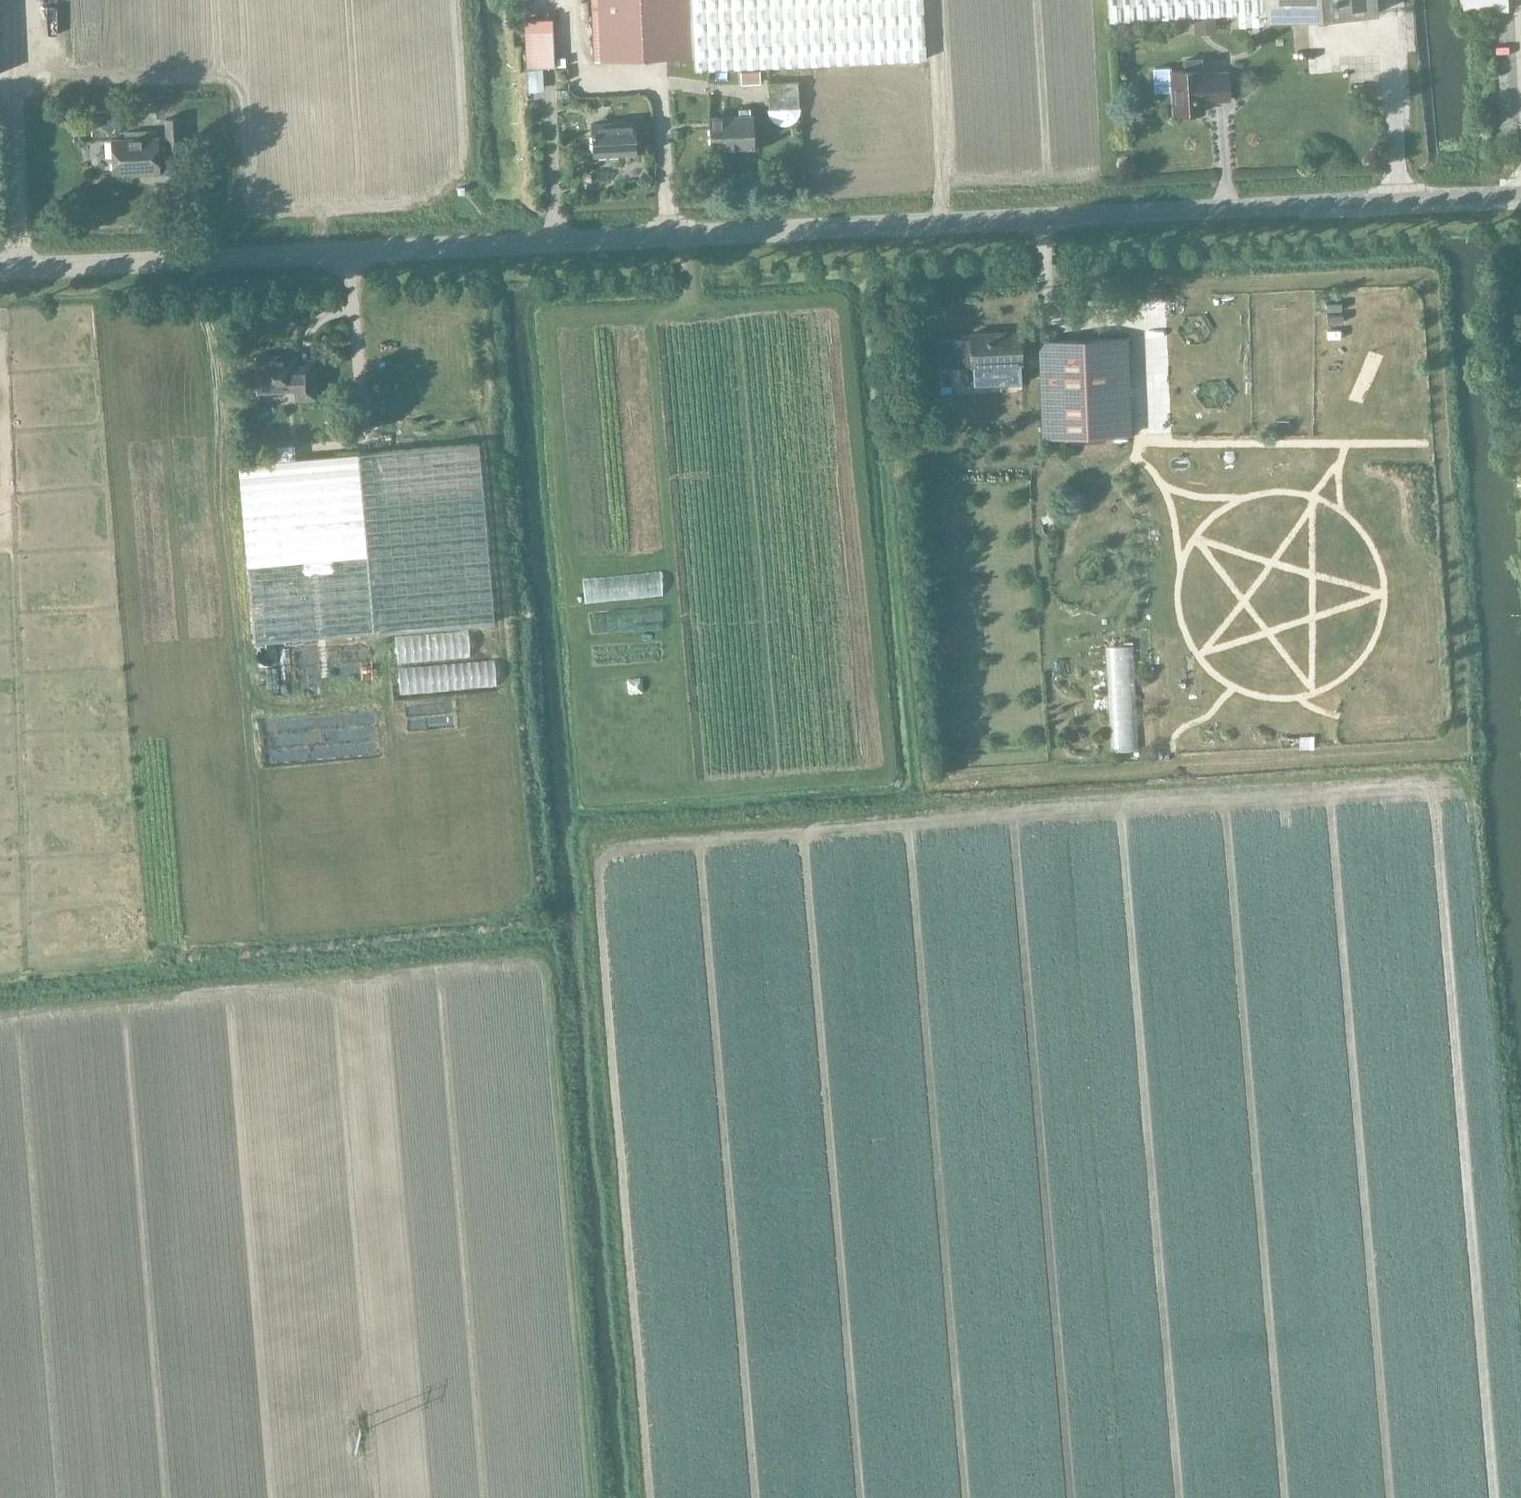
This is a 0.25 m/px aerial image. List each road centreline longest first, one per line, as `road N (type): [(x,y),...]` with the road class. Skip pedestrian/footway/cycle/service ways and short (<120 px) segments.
road 1 (unclassified): [(0,280),(1520,194)]

